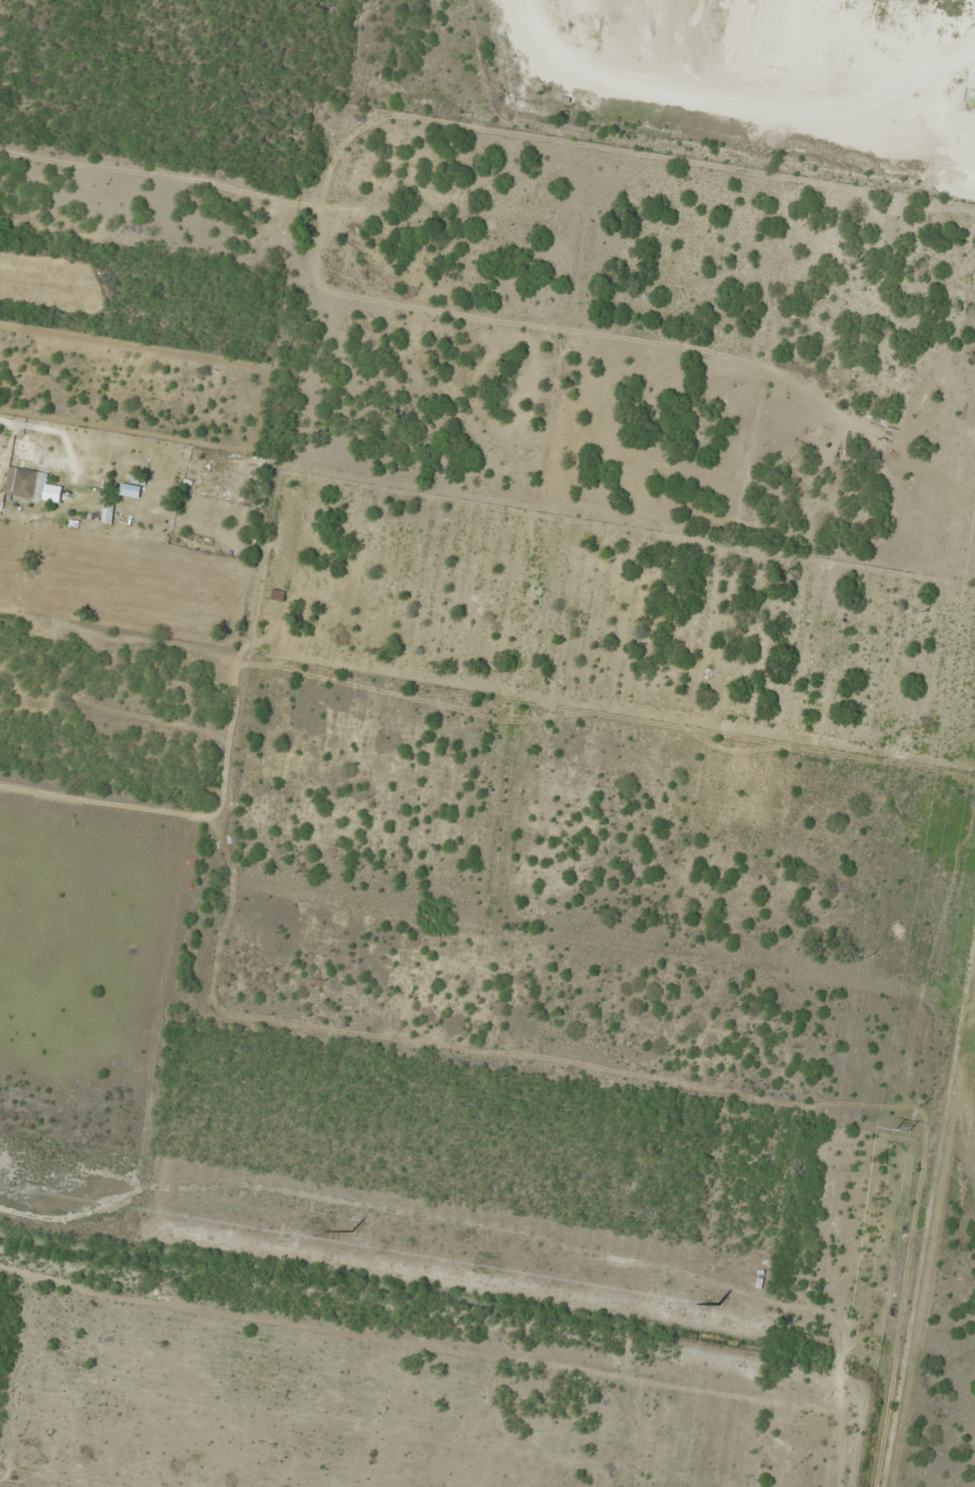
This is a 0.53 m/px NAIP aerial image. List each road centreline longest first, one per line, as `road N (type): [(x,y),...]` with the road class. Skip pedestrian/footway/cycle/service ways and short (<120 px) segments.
road 1 (residential): [(0,162),(974,333)]
road 2 (residential): [(974,860),(869,1486)]

